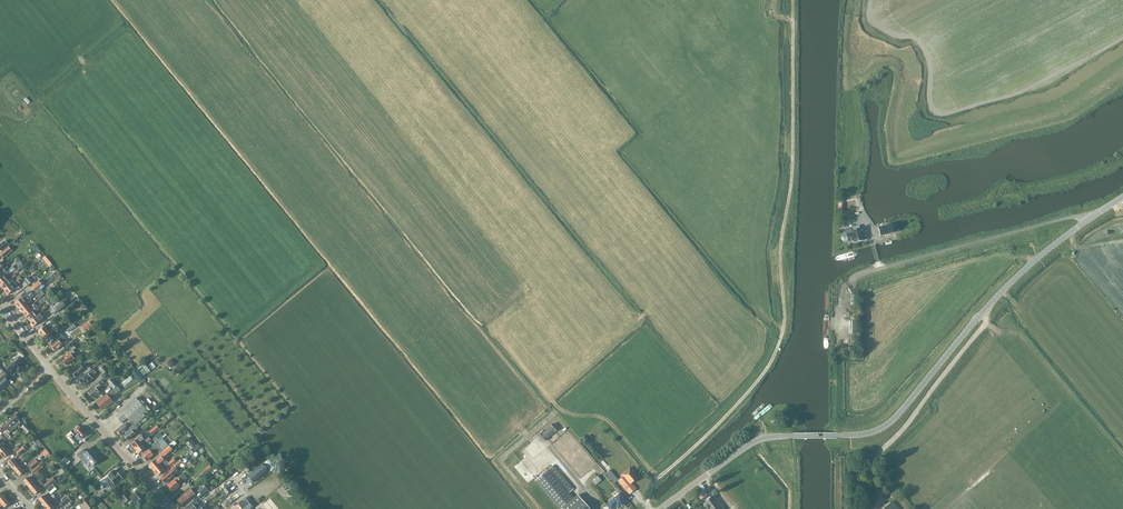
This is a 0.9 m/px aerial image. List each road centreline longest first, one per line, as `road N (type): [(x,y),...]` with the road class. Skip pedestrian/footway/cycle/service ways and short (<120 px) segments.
road 1 (track): [(650,508),(655,481),(752,387),(783,331),(792,0)]
road 2 (tertiary): [(661,508),(758,440),(885,427),(1001,292),(1092,218)]
road 3 (unclassified): [(847,285),(931,254),(1092,218)]
road 4 (tertiary): [(170,508),(47,368)]

